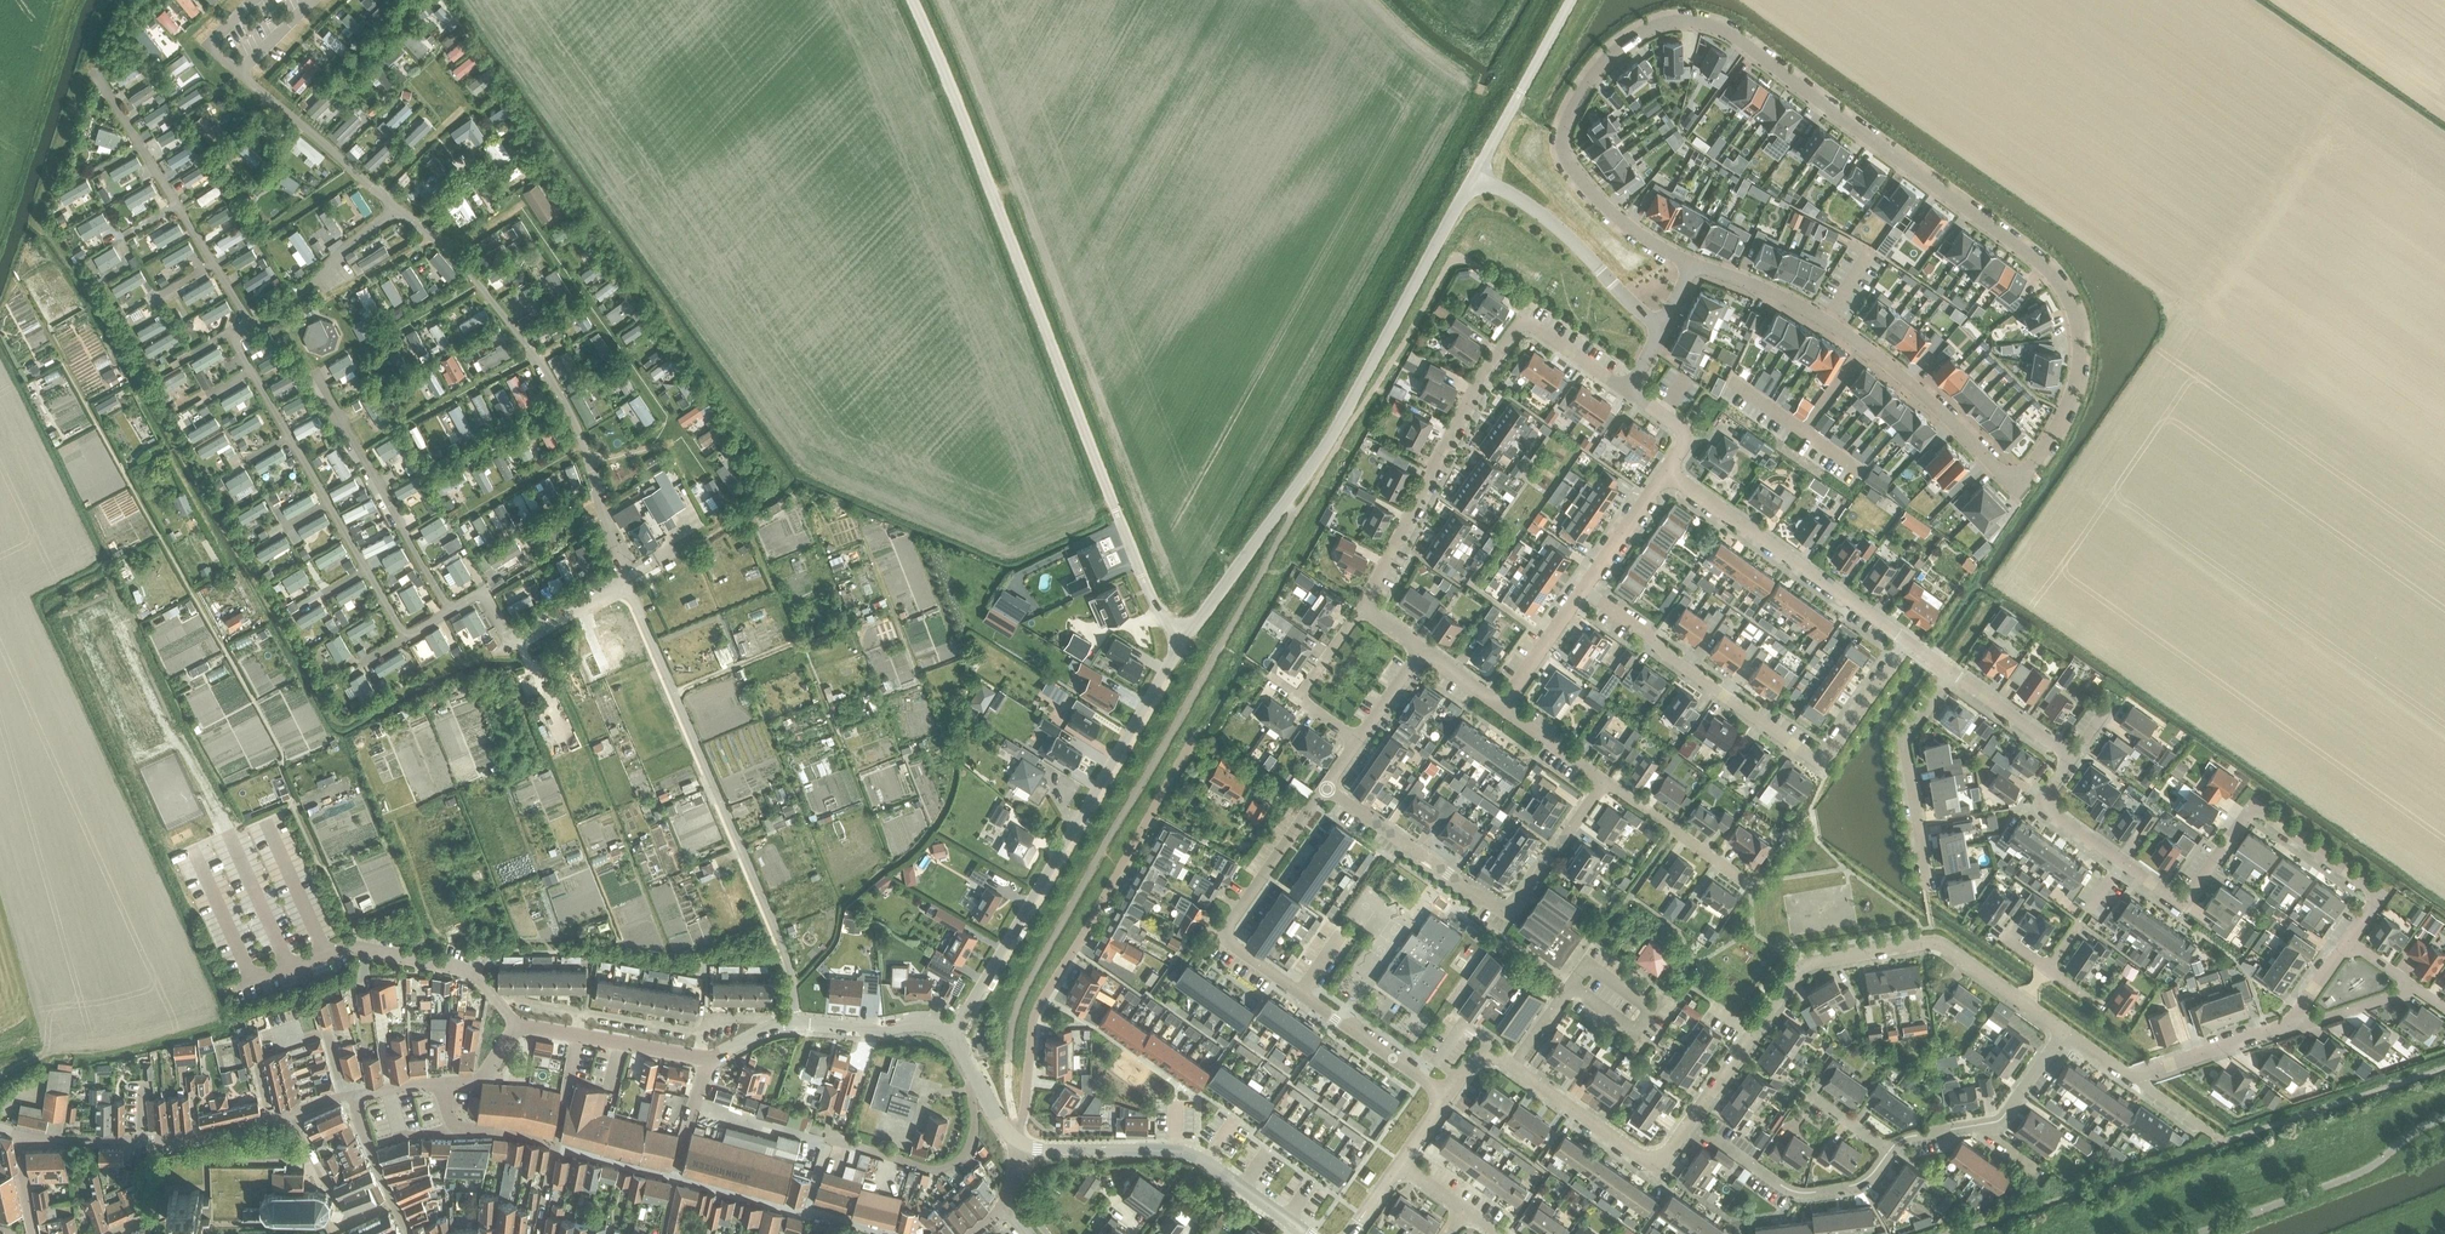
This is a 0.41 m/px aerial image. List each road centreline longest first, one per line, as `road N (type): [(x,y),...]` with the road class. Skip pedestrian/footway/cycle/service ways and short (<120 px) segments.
road 1 (residential): [(2016,487),(2052,440),(2075,387),(2081,336),(2069,300),(2040,262),(1736,37),(1696,22),(1650,28),(1607,51),(1564,124),(1564,153),(1590,192),(1645,240),(1689,264)]
road 2 (unclassified): [(1180,635),(1141,576),(912,0)]
road 3 (unclassified): [(1180,635),(1203,616),(1336,431),(1474,177)]
road 4 (unclassified): [(953,1034),(1180,635)]
road 5 (residential): [(1448,1096),(1226,938),(1326,789)]
road 6 (residential): [(1914,643),(1826,758),(1582,590)]
road 7 (residential): [(1690,1122),(1809,964),(1938,942),(2020,1001)]
road 8 (residential): [(1689,264),(1765,287),(1844,330),(2016,487)]
road 9 (residential): [(2348,942),(2379,896),(2256,807),(2188,904),(2128,864)]
road 10 (residential): [(1326,789),(1509,913),(1603,781)]
road 11 (residential): [(1363,609),(1488,368),(1527,317)]
road 12 (tertiary): [(20,1134),(171,1139),(346,1096)]
road 13 (residential): [(1448,1096),(1473,1062),(1500,1059),(1659,1166),(1690,1122)]
road 14 (residential): [(1914,643),(1668,474)]
road 15 (tertiary): [(1296,1226),(1187,1153),(1024,1146)]
road 16 (residential): [(496,999),(704,1034),(714,1017),(761,1018),(769,1029)]
road 17 (tertiary): [(443,1083),(480,1077),(519,1028),(705,1058)]
road 18 (unclassified): [(1474,177),(1532,209),(1658,329)]
road 19 (residential): [(1690,1122),(1806,1194),(1861,1185),(1890,1151)]
road 20 (residential): [(1924,888),(1908,739),(1956,671)]
road 21 (residential): [(675,1176),(456,1126)]
road 22 (residential): [(881,1233),(675,1176)]
road 23 (unclassified): [(1474,177),(1571,0)]
road 24 (tertiary): [(769,1029),(911,1023),(953,1034)]
road 25 (residential): [(1752,886),(1603,781)]
road 26 (residential): [(2128,1076),(2288,1028)]
road 27 (residential): [(2128,864),(2046,807),(2078,759)]
road 28 (residential): [(2078,759),(1956,671)]
road 29 (residential): [(346,1096),(408,1233)]
road 30 (residential): [(1582,590),(1668,474)]
road 31 (residential): [(1503,709),(1582,590)]
road 32 (residential): [(1966,1127),(1998,1121),(2063,1032)]
road 33 (residential): [(2046,972),(2128,864)]
road 34 (residential): [(2288,1028),(2417,988)]
road 35 (tertiary): [(1024,1146),(1000,1121),(953,1034)]
road 36 (residential): [(1629,390),(1527,317)]
road 37 (residential): [(1603,781),(1503,709)]
road 38 (residential): [(1668,474),(1691,435),(1629,390)]
road 39 (residential): [(675,1176),(705,1058)]

